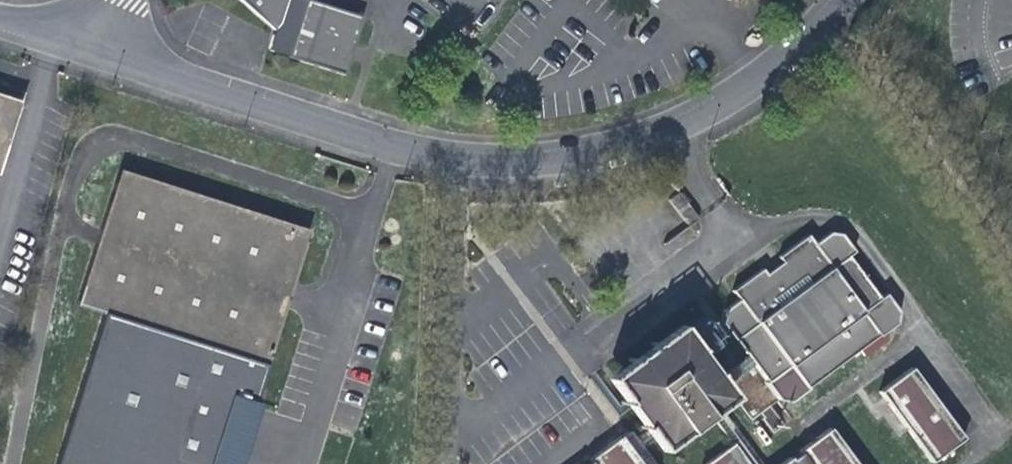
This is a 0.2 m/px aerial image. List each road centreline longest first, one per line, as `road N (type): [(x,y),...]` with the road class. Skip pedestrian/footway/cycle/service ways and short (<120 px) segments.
road 1 (residential): [(70,37),(453,155),(551,157),(668,132),(743,91),(843,0)]

